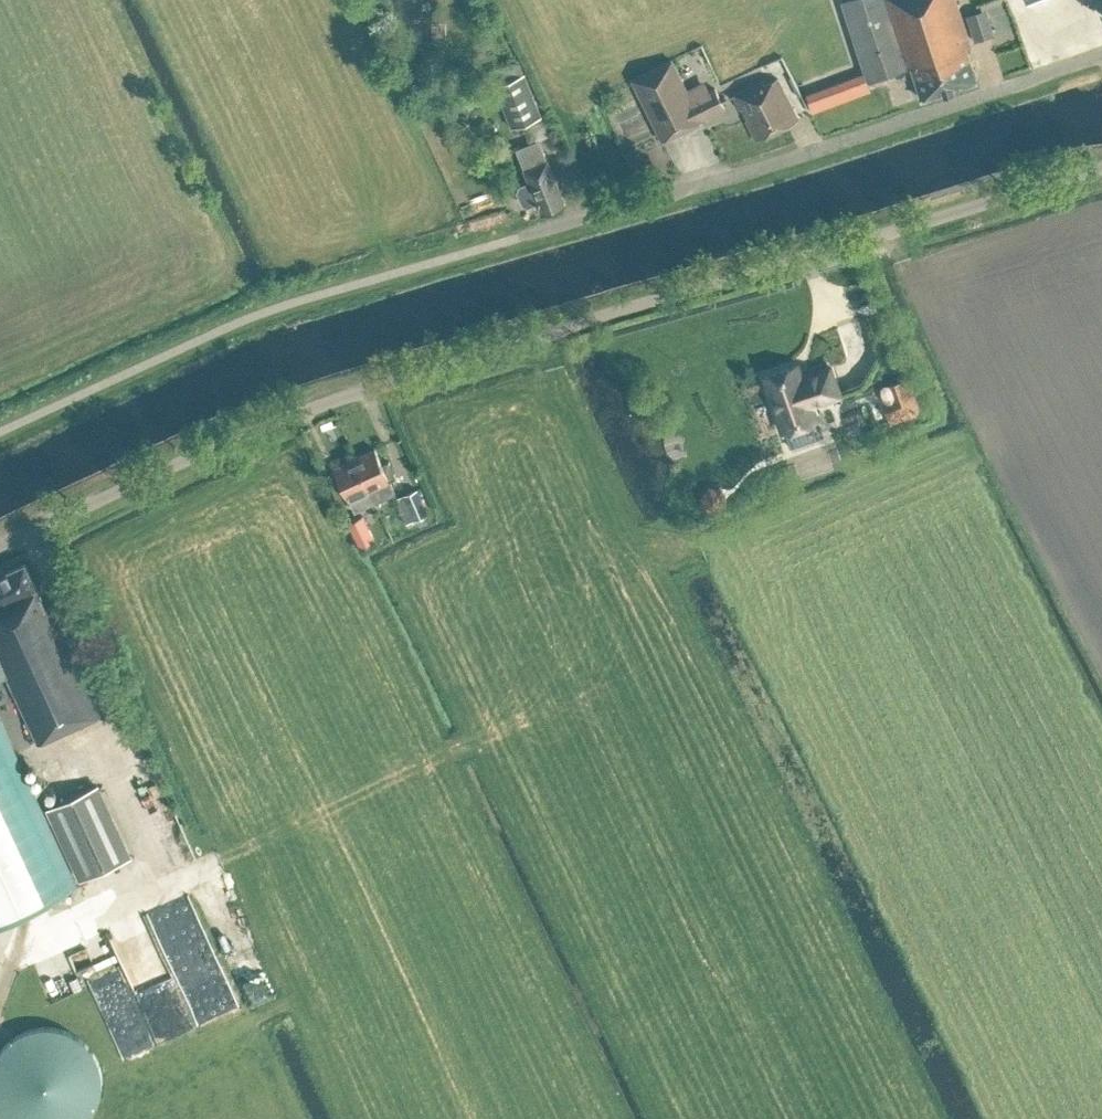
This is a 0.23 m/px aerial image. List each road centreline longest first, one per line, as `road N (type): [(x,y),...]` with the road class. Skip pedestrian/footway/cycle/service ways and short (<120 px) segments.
road 1 (residential): [(0,547),(310,403),(1101,162)]
road 2 (unclassified): [(548,222),(1101,52)]

